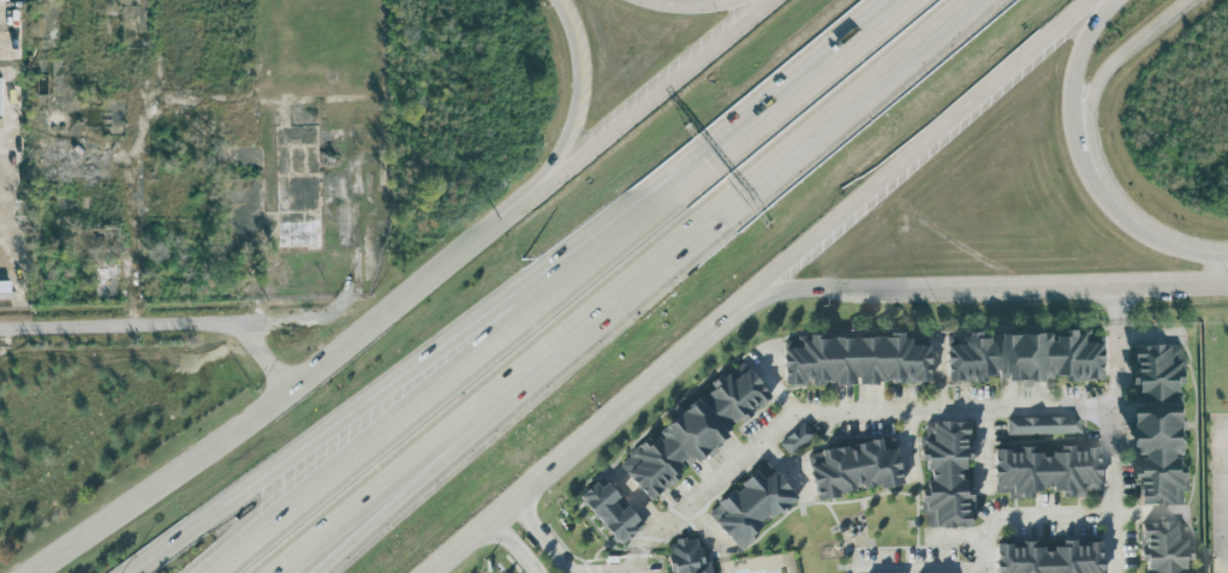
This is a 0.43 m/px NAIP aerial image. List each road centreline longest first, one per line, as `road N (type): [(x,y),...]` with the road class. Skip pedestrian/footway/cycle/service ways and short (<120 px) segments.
road 1 (motorway): [(817,79),(682,165),(133,572)]
road 2 (motorway): [(817,79),(216,572)]
road 3 (motorway): [(460,428),(973,0)]
road 4 (primary): [(525,195),(288,389),(31,572)]
road 5 (primary): [(756,292),(1202,285),(1227,270)]
road 6 (primary): [(756,292),(1104,0)]
road 7 (primary): [(1227,268),(1114,208),(1090,165),(1077,92),(1092,37),(1119,0)]
road 8 (primary): [(768,0),(525,195)]
road 9 (primary): [(439,572),(648,389)]
road 10 (residential): [(0,328),(248,332)]
road 11 (motorway): [(284,572),(460,428)]
road 12 (primary): [(552,0),(570,38),(567,115),(525,195)]
road 13 (motorway): [(318,572),(460,428)]
road 14 (primary): [(1078,127),(1095,83),(1188,0)]
road 15 (primary): [(648,389),(756,292)]
road 16 (motorway): [(909,0),(817,79)]

